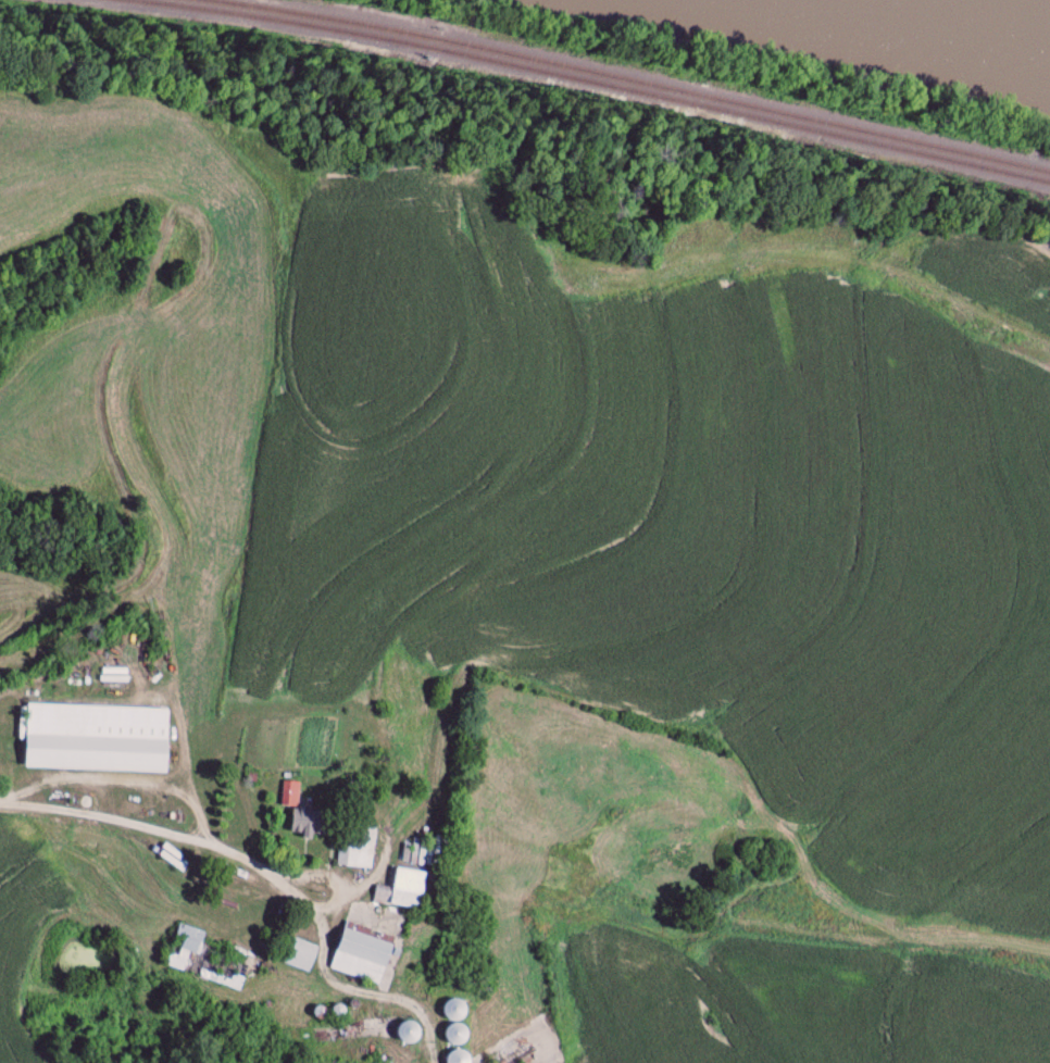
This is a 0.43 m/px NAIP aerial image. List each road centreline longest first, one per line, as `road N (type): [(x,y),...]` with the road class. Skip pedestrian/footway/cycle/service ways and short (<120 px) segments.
road 1 (residential): [(0,805),(104,816),(218,848),(282,877)]

